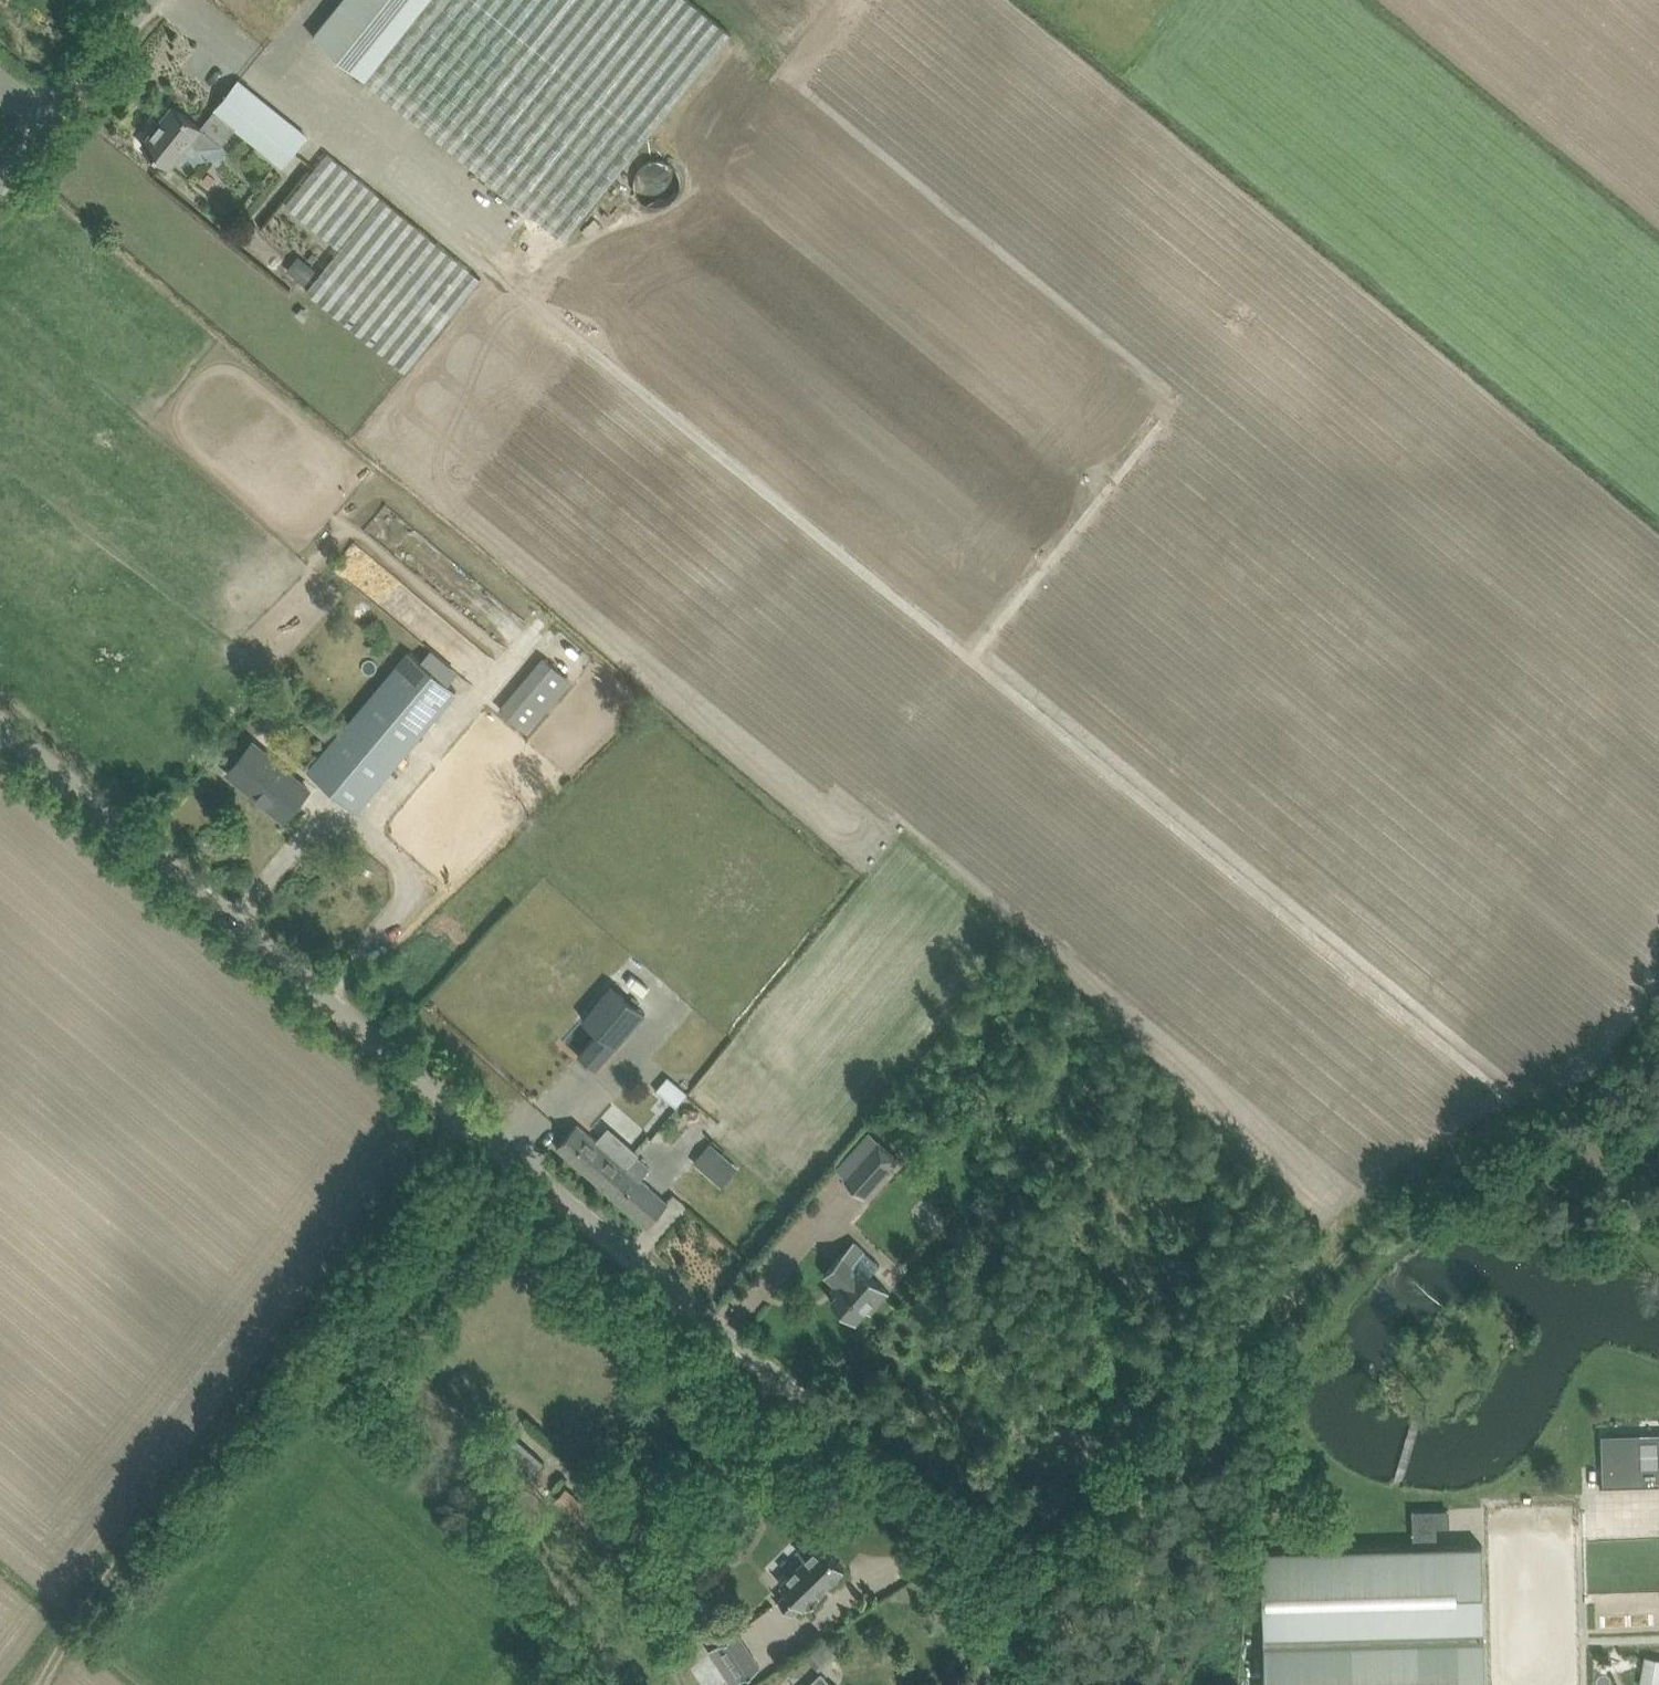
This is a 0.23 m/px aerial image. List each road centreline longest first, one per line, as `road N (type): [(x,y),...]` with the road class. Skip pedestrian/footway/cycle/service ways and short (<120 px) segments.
road 1 (unclassified): [(998,1684),(996,1581),(959,1523),(0,708)]
road 2 (track): [(472,1108),(32,1684)]
road 3 (unclassified): [(0,199),(161,0)]

